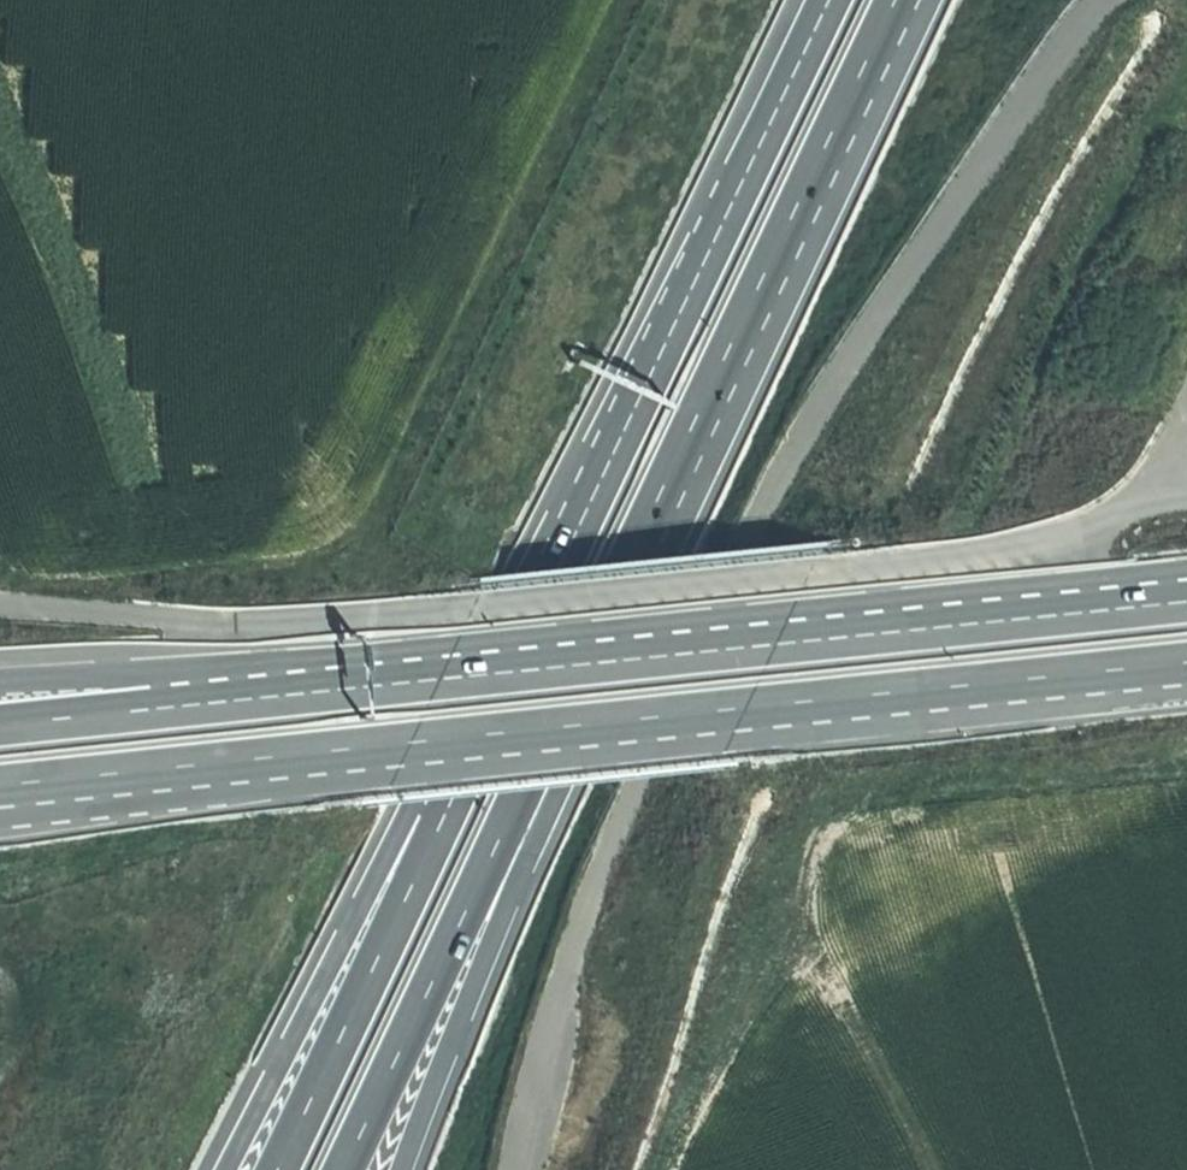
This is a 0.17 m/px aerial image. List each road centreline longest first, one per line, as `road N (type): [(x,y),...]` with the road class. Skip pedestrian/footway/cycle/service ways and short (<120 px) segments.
road 1 (track): [(1107,0),(1031,99),(797,460),(600,890),(544,1052),(515,1169)]
road 2 (track): [(1186,499),(945,563),(460,609),(218,622),(0,609)]
road 3 (trunk): [(146,770),(1186,662)]
road 4 (motorway): [(641,407),(366,884),(226,1169)]
road 5 (motorway): [(641,407),(276,1169)]
road 6 (trunk): [(1186,601),(405,683)]
road 7 (motorway): [(580,696),(903,0)]
road 8 (motorway): [(345,1169),(580,696)]
road 9 (motorway): [(415,1169),(515,905),(580,696)]
road 10 (motorway): [(834,0),(641,407)]
road 11 (trunk): [(405,683),(0,725)]
road 12 (trunk): [(405,683),(0,676)]
road 13 (track): [(820,942),(957,1169)]
road 14 (trunk): [(0,800),(146,770)]
road 15 (trunk): [(0,785),(146,770)]

